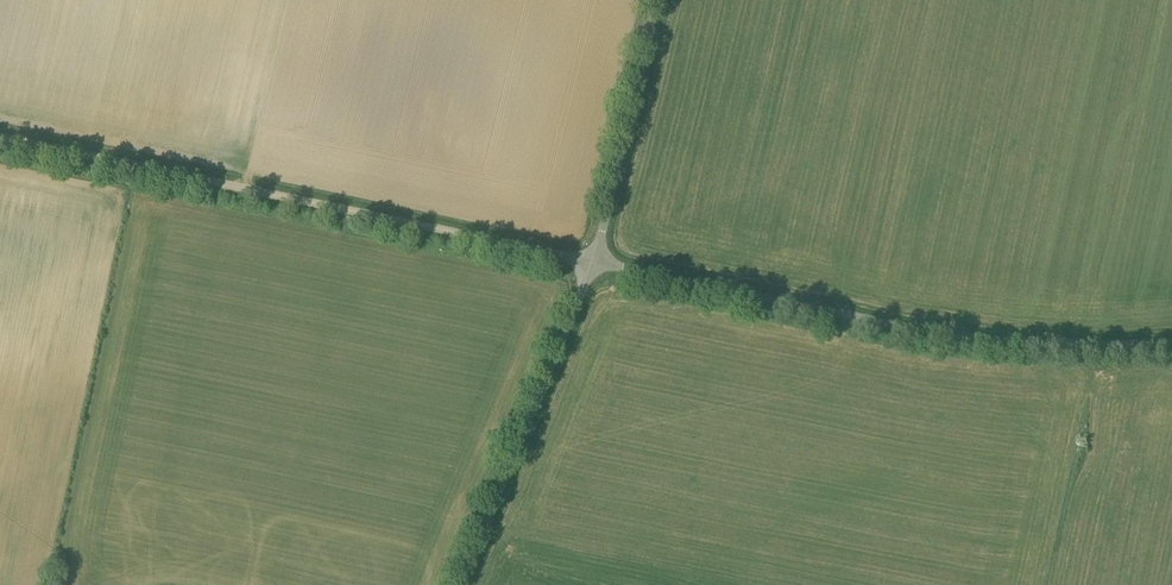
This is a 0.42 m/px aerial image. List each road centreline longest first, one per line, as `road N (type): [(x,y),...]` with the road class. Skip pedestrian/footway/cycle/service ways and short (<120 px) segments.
road 1 (unclassified): [(589,258),(0,139)]
road 2 (unclassified): [(589,258),(933,333),(1046,344),(1171,339)]
road 3 (unclassified): [(461,584),(569,326),(589,258)]
road 4 (unclassified): [(589,258),(659,0)]

